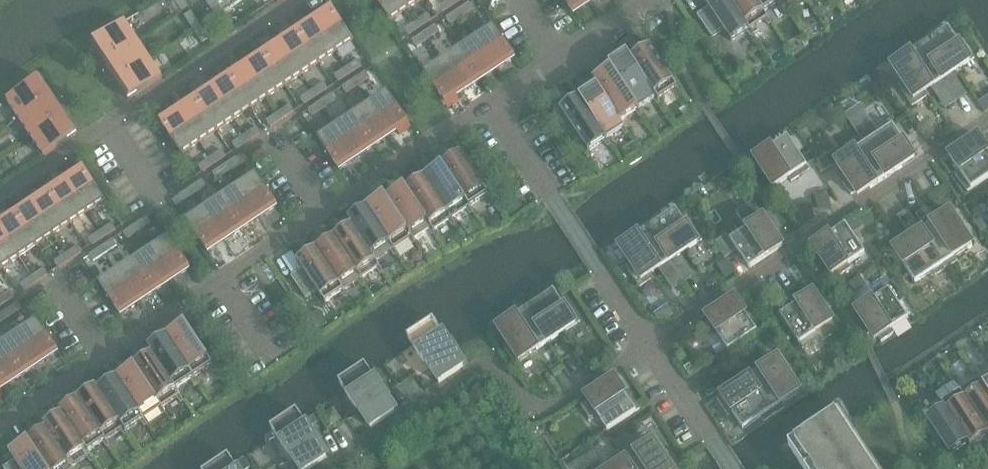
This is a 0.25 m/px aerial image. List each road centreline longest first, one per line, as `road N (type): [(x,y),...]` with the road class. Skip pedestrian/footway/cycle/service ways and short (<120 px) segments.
road 1 (residential): [(493,99),(0,424)]
road 2 (residential): [(648,343),(987,116)]
road 3 (residential): [(648,343),(539,407),(494,358),(327,468)]
road 4 (residential): [(0,197),(291,0)]
road 5 (residential): [(648,343),(493,99)]
road 6 (residential): [(730,468),(648,343)]

